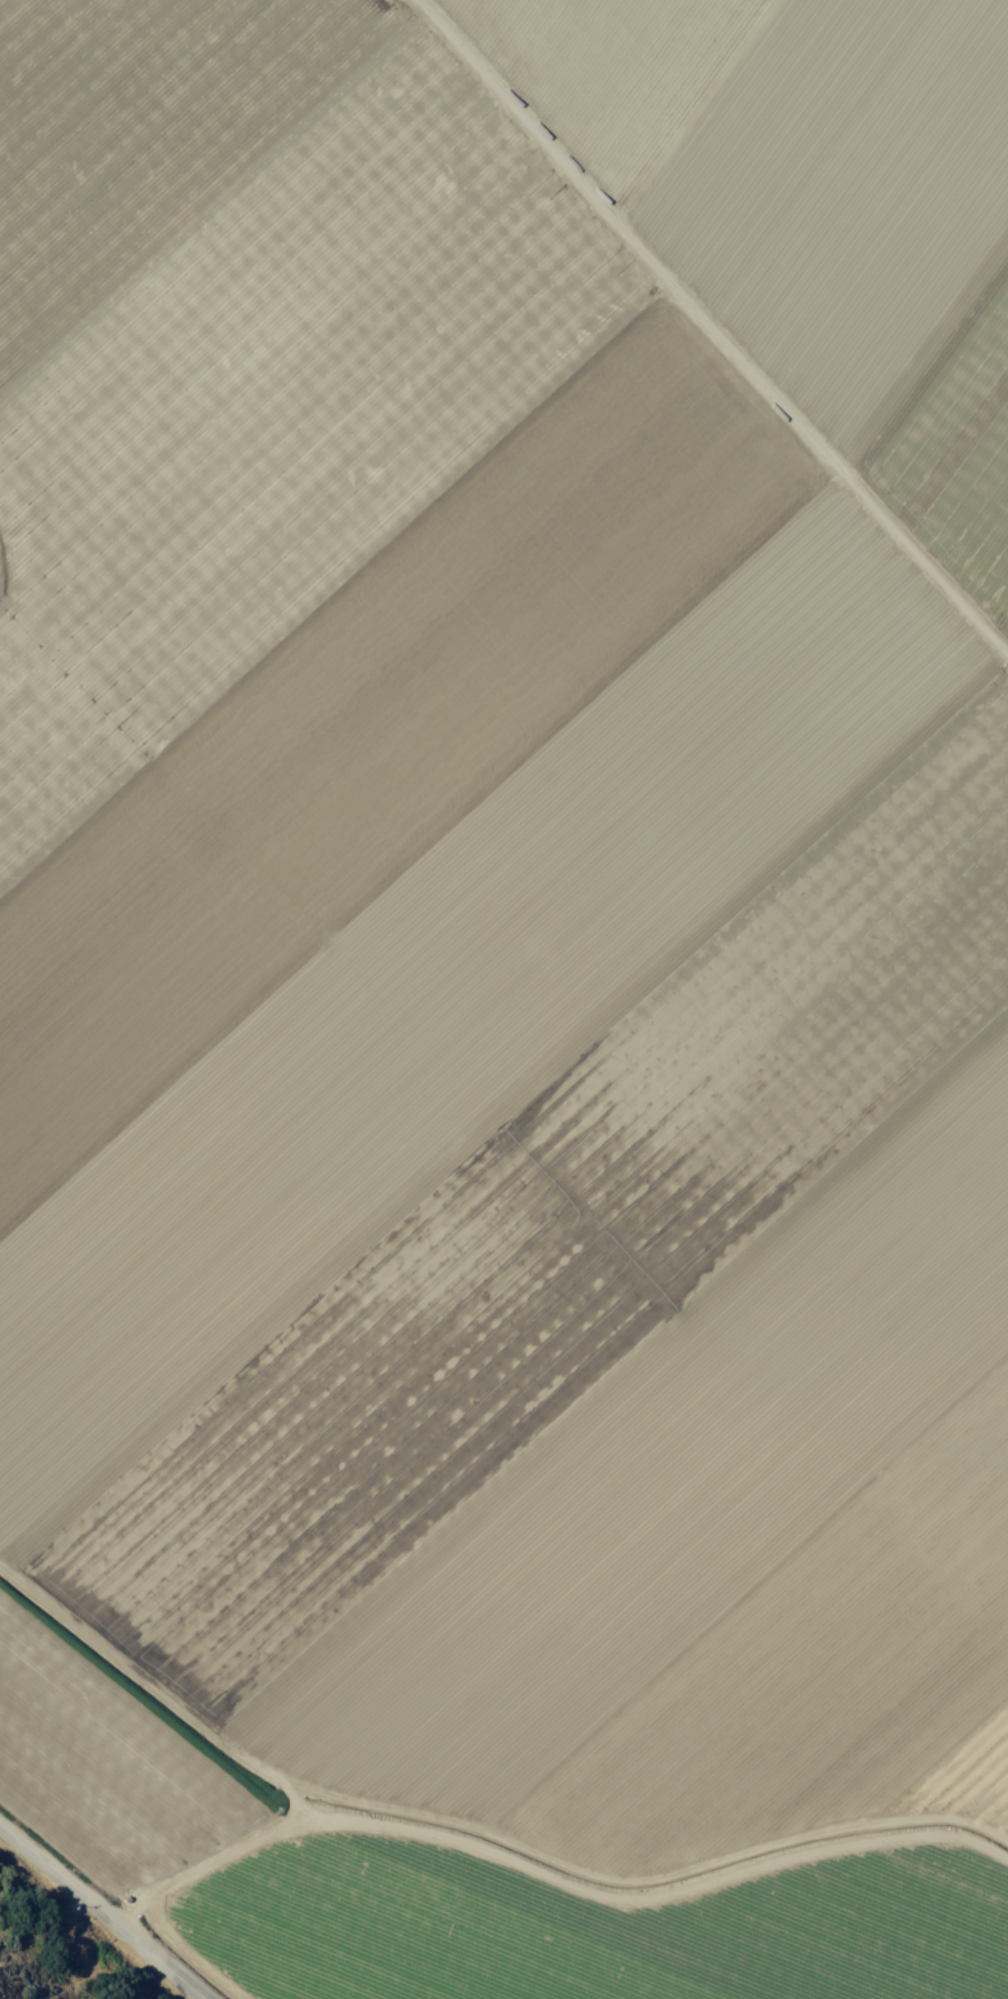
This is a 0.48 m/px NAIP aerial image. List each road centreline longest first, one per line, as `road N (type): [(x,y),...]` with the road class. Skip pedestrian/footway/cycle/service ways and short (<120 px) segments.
road 1 (residential): [(1007,646),(404,0)]
road 2 (secondary): [(202,1998),(0,1824)]

